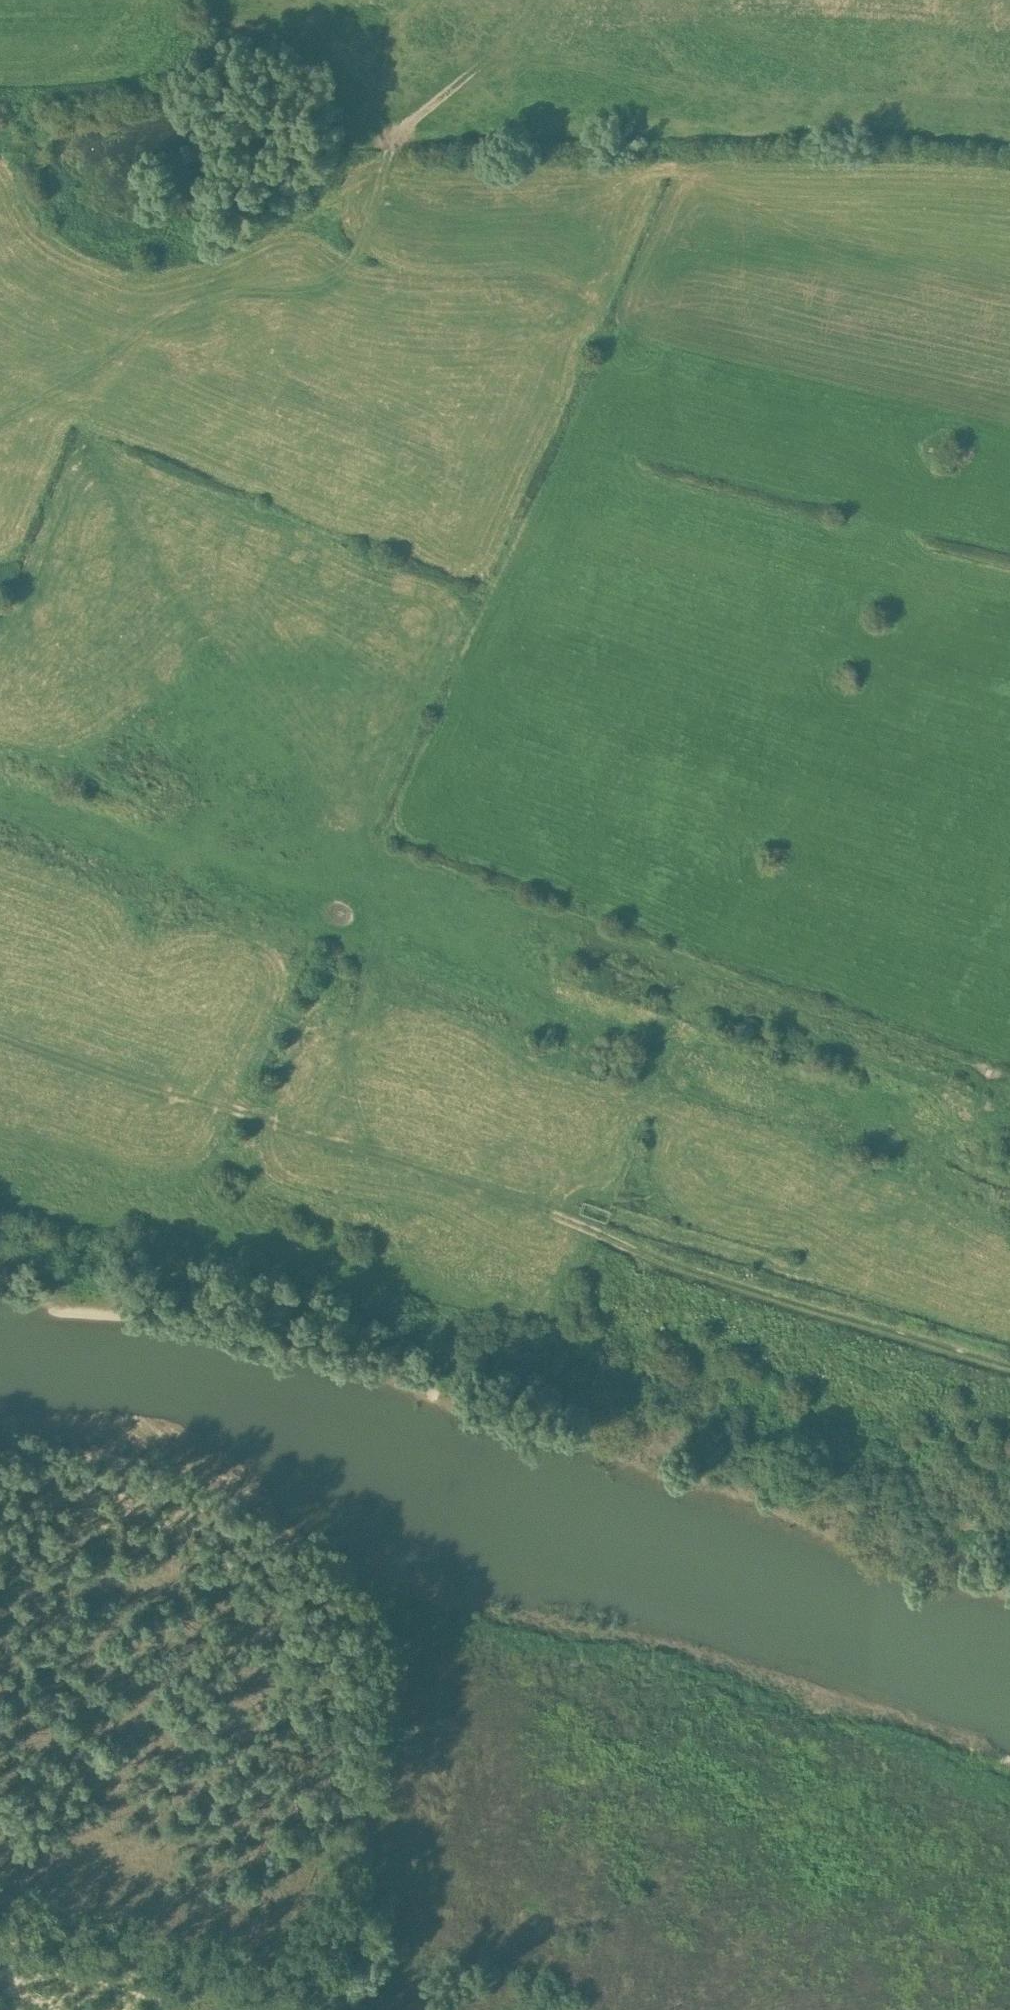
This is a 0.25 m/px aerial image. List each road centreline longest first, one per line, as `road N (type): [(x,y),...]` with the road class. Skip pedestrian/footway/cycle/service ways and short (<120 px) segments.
road 1 (track): [(0,1012),(598,1230)]
road 2 (track): [(1009,1369),(713,1279),(598,1230)]

